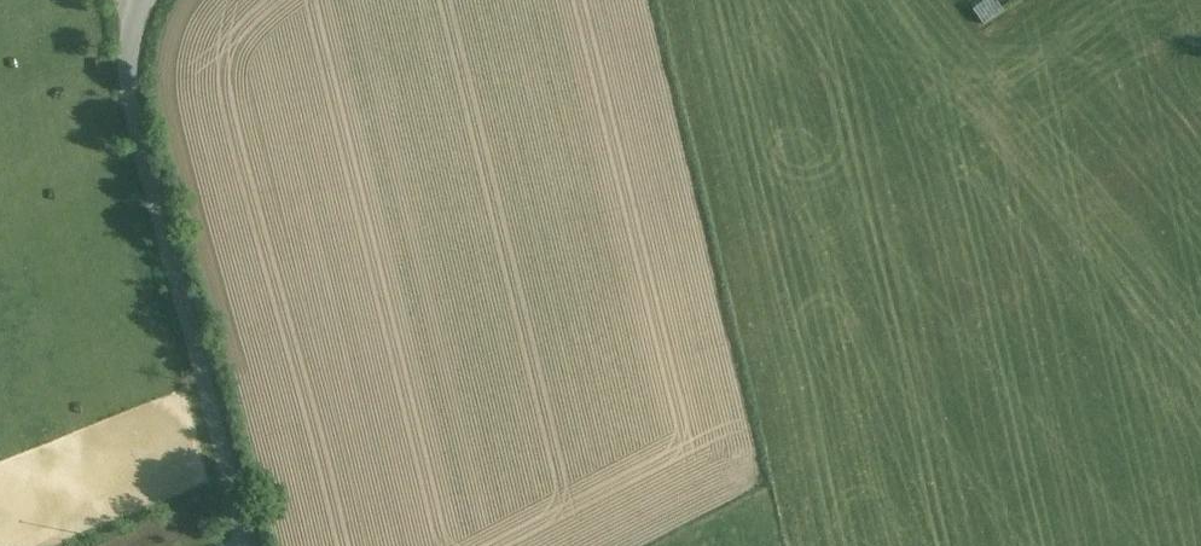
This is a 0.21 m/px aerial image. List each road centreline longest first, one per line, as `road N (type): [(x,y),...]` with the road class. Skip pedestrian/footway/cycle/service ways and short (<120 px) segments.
road 1 (unclassified): [(248,545),(132,113),(128,7),(134,0)]

